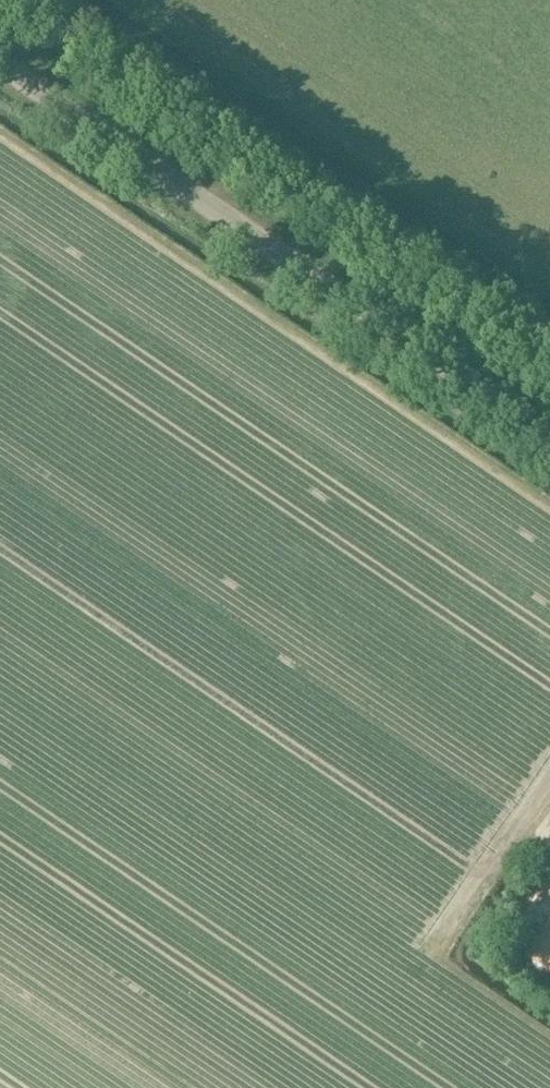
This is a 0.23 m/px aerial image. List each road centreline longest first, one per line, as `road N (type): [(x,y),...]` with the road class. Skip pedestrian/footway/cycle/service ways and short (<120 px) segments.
road 1 (unclassified): [(549,438),(0,66)]

